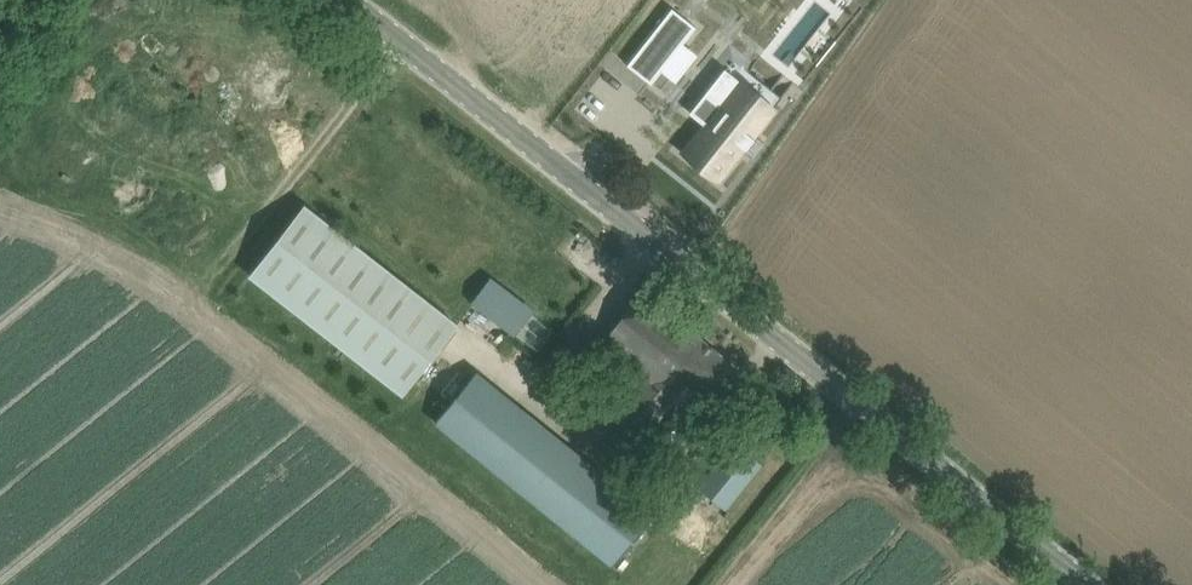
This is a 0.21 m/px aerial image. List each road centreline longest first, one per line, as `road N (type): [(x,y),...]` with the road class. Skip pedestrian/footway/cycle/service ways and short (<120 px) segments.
road 1 (tertiary): [(1090,584),(376,0)]

